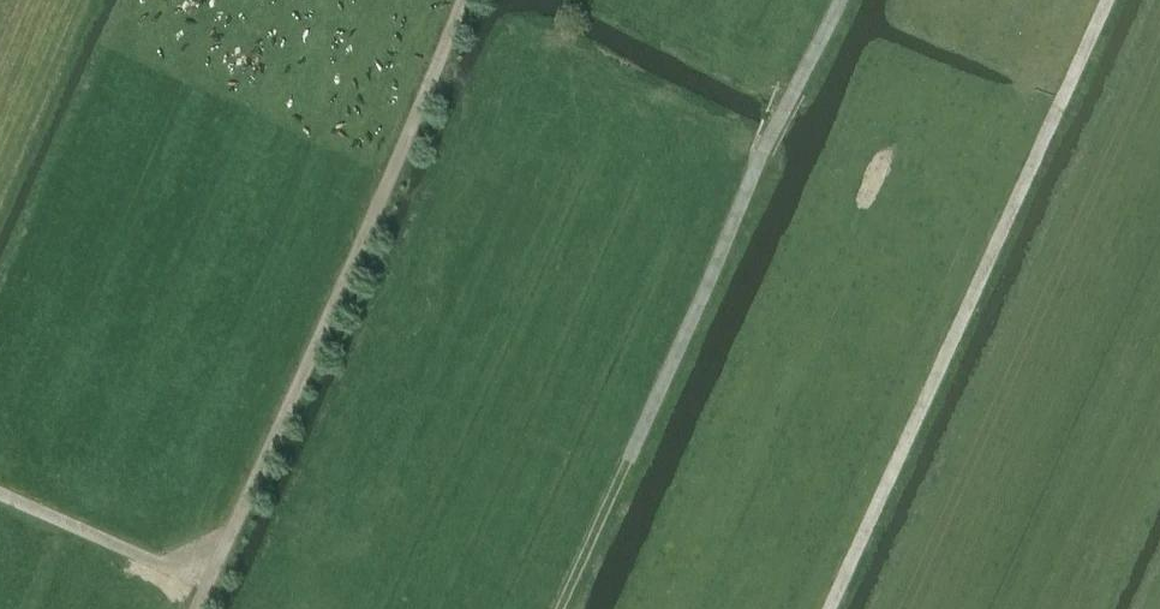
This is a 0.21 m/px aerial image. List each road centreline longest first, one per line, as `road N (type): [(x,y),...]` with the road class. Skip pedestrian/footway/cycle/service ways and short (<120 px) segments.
road 1 (track): [(861,608),(1137,0)]
road 2 (track): [(581,608),(855,0)]
road 3 (track): [(232,608),(497,0)]
road 4 (track): [(256,560),(0,475)]

